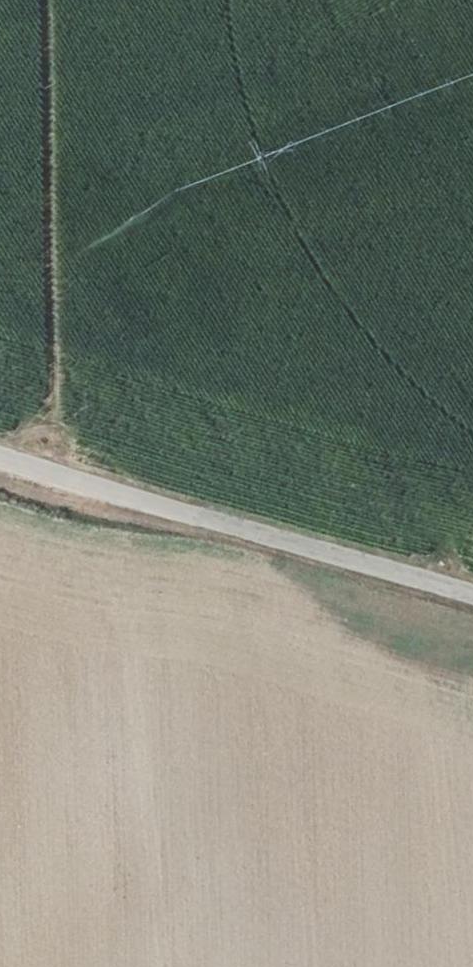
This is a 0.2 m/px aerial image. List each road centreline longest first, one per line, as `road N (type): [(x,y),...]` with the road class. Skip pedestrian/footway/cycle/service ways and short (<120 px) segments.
road 1 (unclassified): [(472,598),(104,499),(0,463)]

